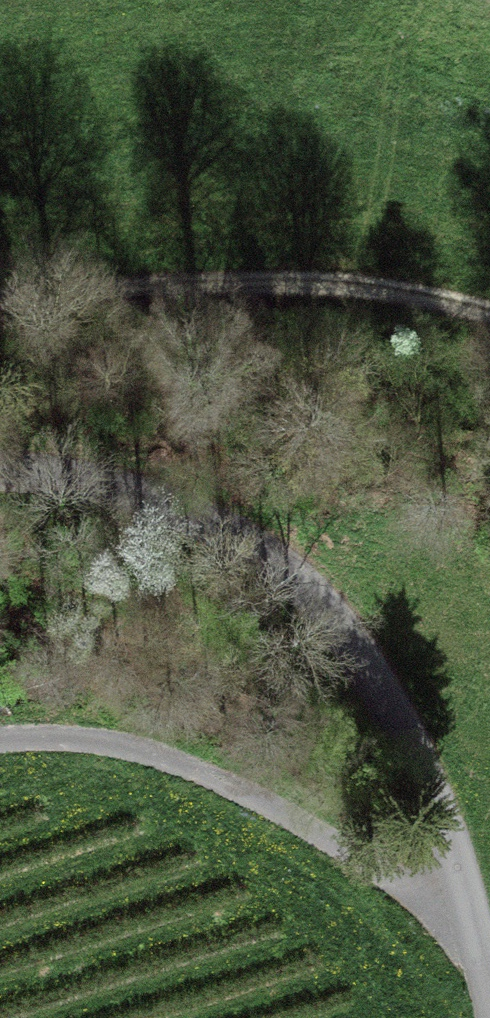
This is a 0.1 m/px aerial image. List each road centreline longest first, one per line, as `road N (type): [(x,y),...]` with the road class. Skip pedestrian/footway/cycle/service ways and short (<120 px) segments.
road 1 (track): [(0,742),(87,739),(199,773),(298,821),(481,951)]
road 2 (track): [(489,315),(307,283),(0,298)]
road 3 (residential): [(489,987),(446,836),(388,706),(331,621),(275,566)]
road 4 (unclassified): [(275,566),(153,501),(0,471)]

